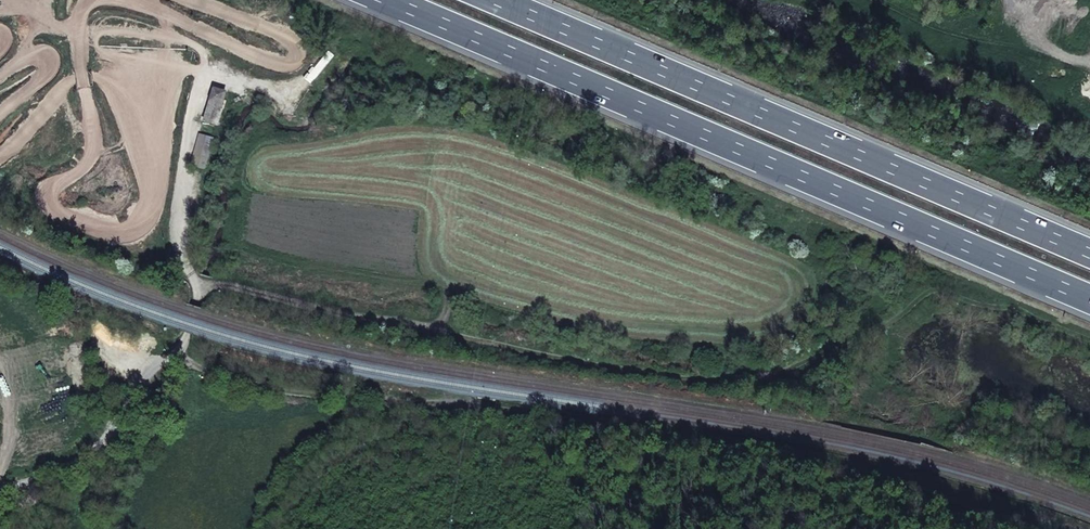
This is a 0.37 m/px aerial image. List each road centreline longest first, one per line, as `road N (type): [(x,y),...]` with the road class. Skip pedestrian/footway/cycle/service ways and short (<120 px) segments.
road 1 (track): [(1067,528),(862,469),(703,446),(189,335)]
road 2 (track): [(197,306),(210,287),(227,286),(576,358),(759,376),(861,345),(933,293),(956,292)]
road 3 (motorway): [(386,0),(1089,299)]
road 4 (motorway): [(1089,253),(496,0)]
road 5 (track): [(0,500),(89,459),(189,335)]

